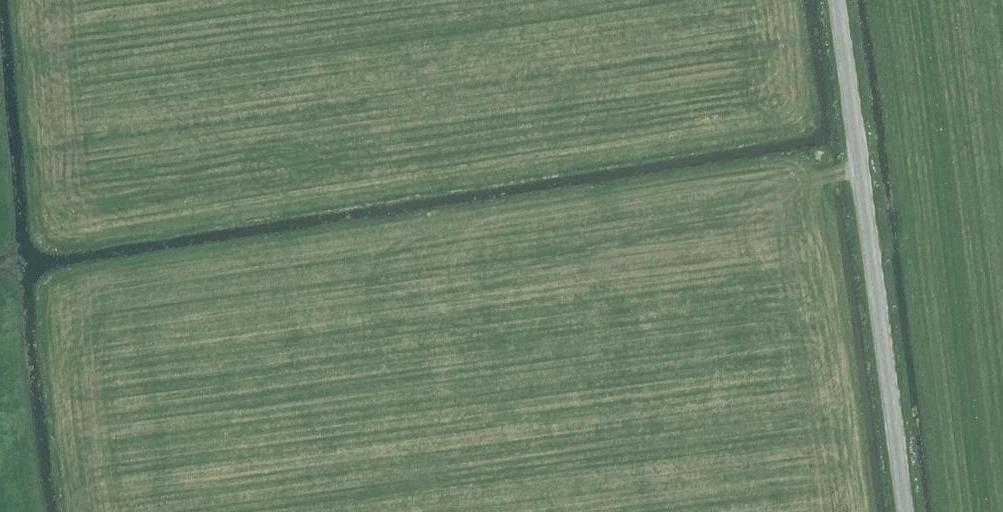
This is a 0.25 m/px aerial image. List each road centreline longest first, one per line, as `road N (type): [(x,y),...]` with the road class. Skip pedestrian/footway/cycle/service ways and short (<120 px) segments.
road 1 (tertiary): [(904,511),(836,0)]

